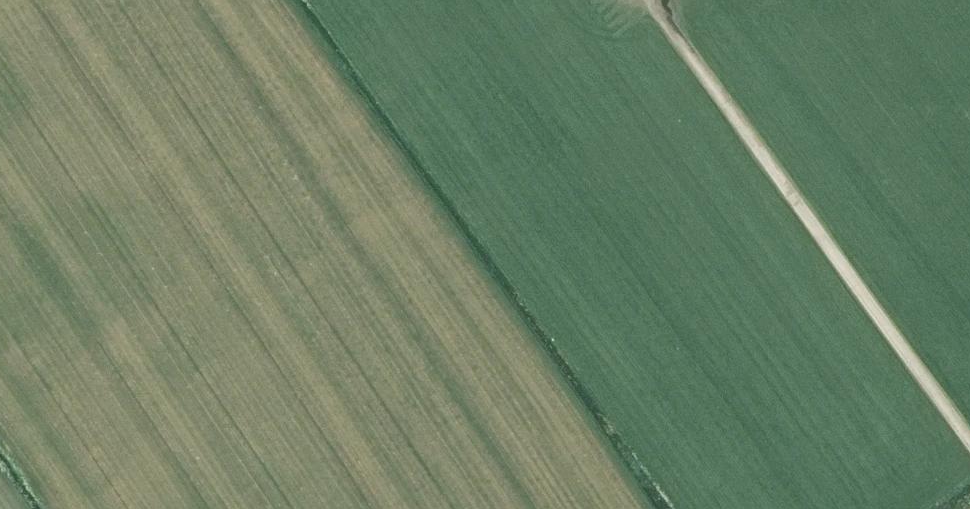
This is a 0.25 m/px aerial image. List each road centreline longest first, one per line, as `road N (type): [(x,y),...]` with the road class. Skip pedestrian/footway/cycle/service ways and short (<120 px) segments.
road 1 (track): [(651,0),(969,446)]

